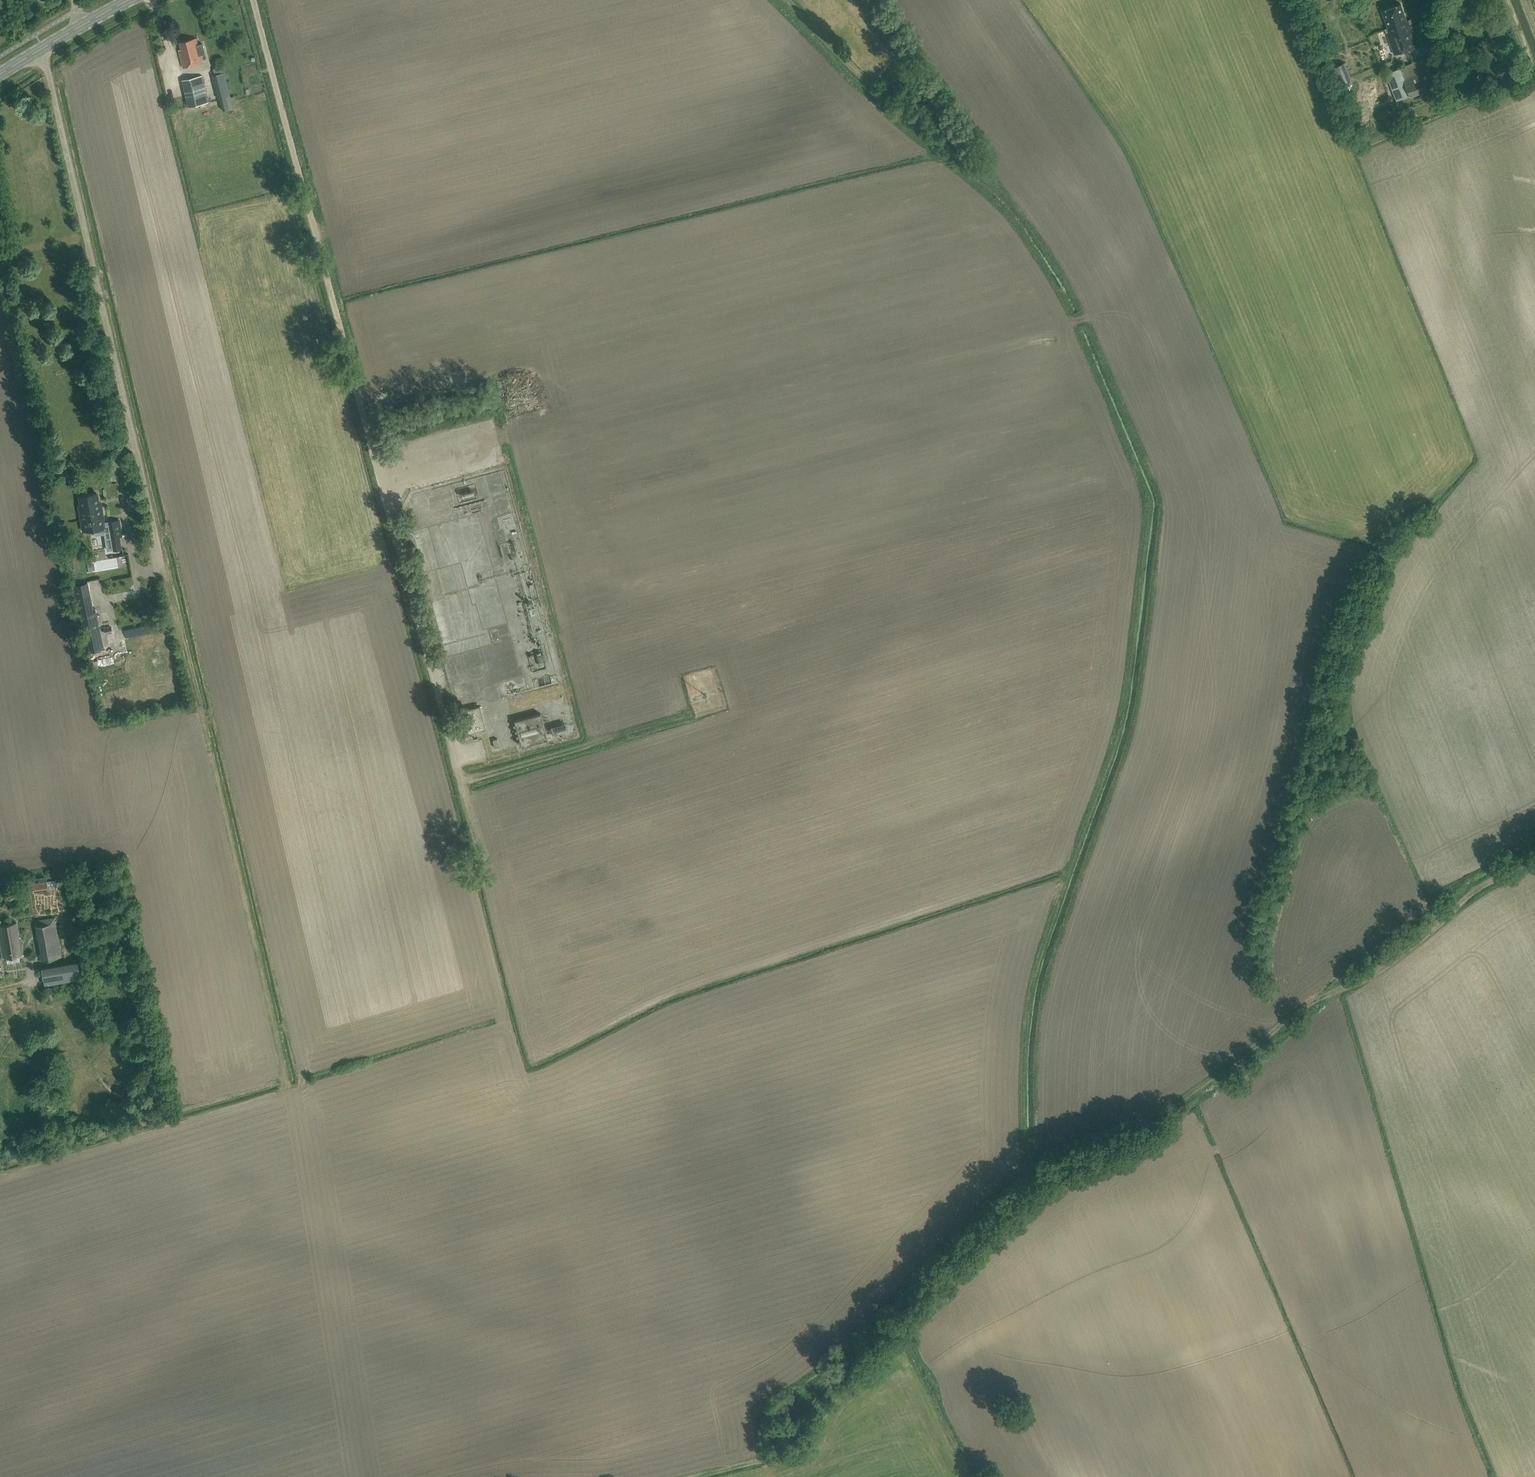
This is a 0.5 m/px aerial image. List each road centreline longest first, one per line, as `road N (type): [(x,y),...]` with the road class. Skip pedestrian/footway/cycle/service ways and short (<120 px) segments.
road 1 (track): [(1534,859),(1470,894),(1151,1127),(1039,1176),(818,1394),(782,1451),(698,1476)]
road 2 (secondary): [(0,74),(128,0)]

